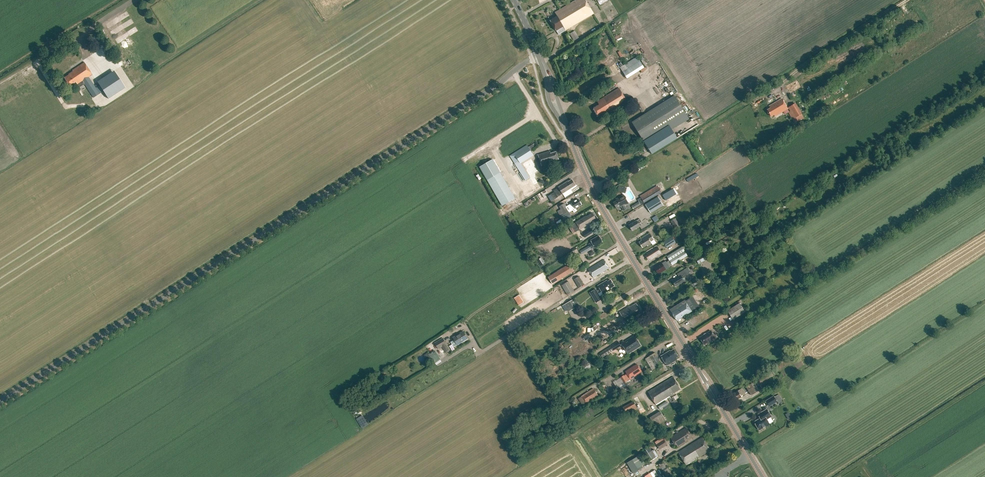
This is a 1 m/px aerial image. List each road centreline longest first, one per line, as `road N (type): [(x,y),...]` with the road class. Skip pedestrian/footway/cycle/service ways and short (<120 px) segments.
road 1 (unclassified): [(0,401),(538,54)]
road 2 (secondary): [(763,476),(610,223),(562,121)]
road 3 (track): [(692,359),(984,174)]

